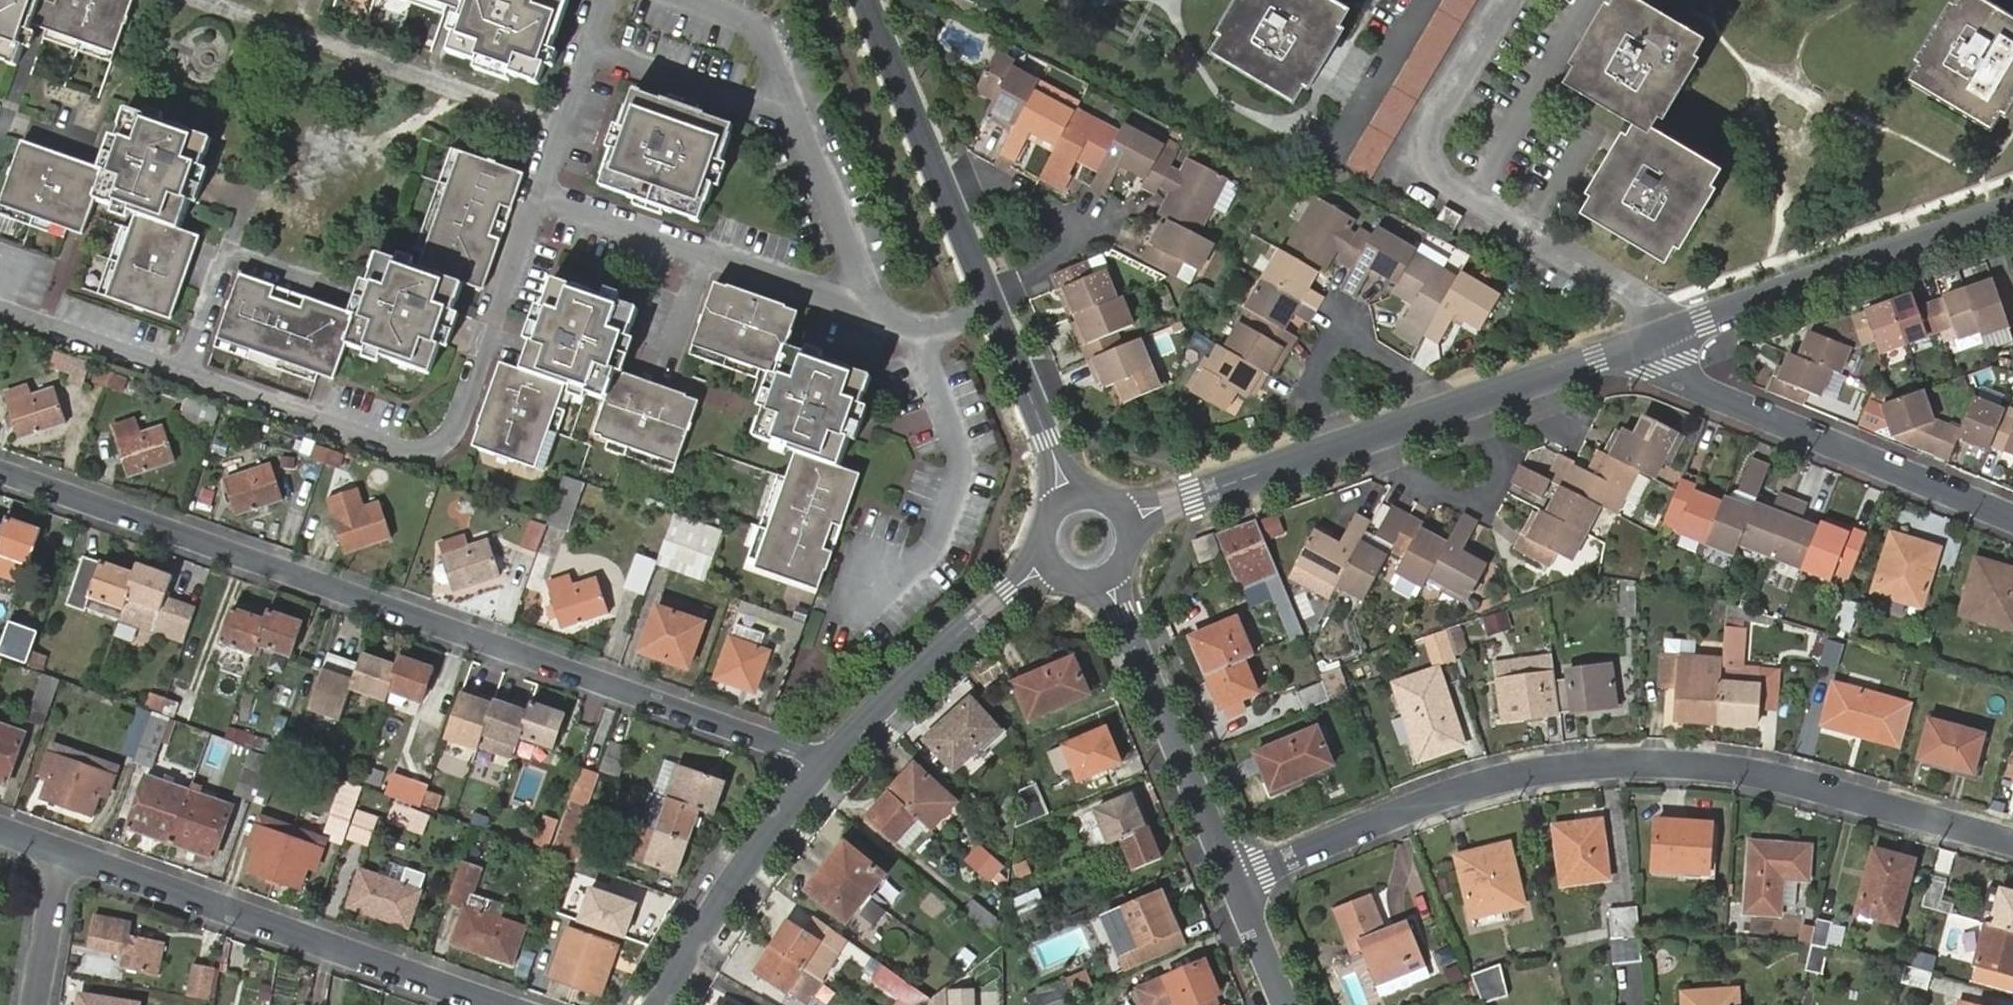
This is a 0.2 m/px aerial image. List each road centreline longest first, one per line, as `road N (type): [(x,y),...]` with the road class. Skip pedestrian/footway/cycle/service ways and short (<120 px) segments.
road 1 (residential): [(0,467),(819,761)]
road 2 (residential): [(2012,842),(1727,768),(1598,763),(1453,793),(1237,878)]
road 3 (residential): [(539,197),(452,431),(422,451),(396,450),(0,308)]
road 4 (residential): [(1122,523),(1647,343)]
road 5 (residential): [(1503,0),(1434,115),(1436,161),(1457,189),(1613,274),(1674,333)]
road 6 (residential): [(493,1004),(65,854)]
road 7 (residential): [(1647,343),(1683,379),(2012,515)]
road 8 (residential): [(684,0),(752,25),(871,310)]
road 9 (residential): [(1674,333),(2012,210)]
road 10 (residential): [(871,310),(539,197)]
road 11 (tertiary): [(1237,878),(1106,573)]
road 12 (tertiary): [(999,301),(871,0)]
road 13 (residential): [(819,761),(1006,588),(1056,561)]
road 14 (residential): [(923,327),(924,356),(960,472),(929,546),(868,586)]
road 15 (residential): [(662,1004),(715,909),(819,761)]
road 16 (tertiary): [(1078,503),(999,301)]
road 17 (residential): [(539,197),(605,0)]
road 18 (residential): [(65,854),(37,1004)]
road 19 (tertiary): [(1290,1004),(1237,878)]

